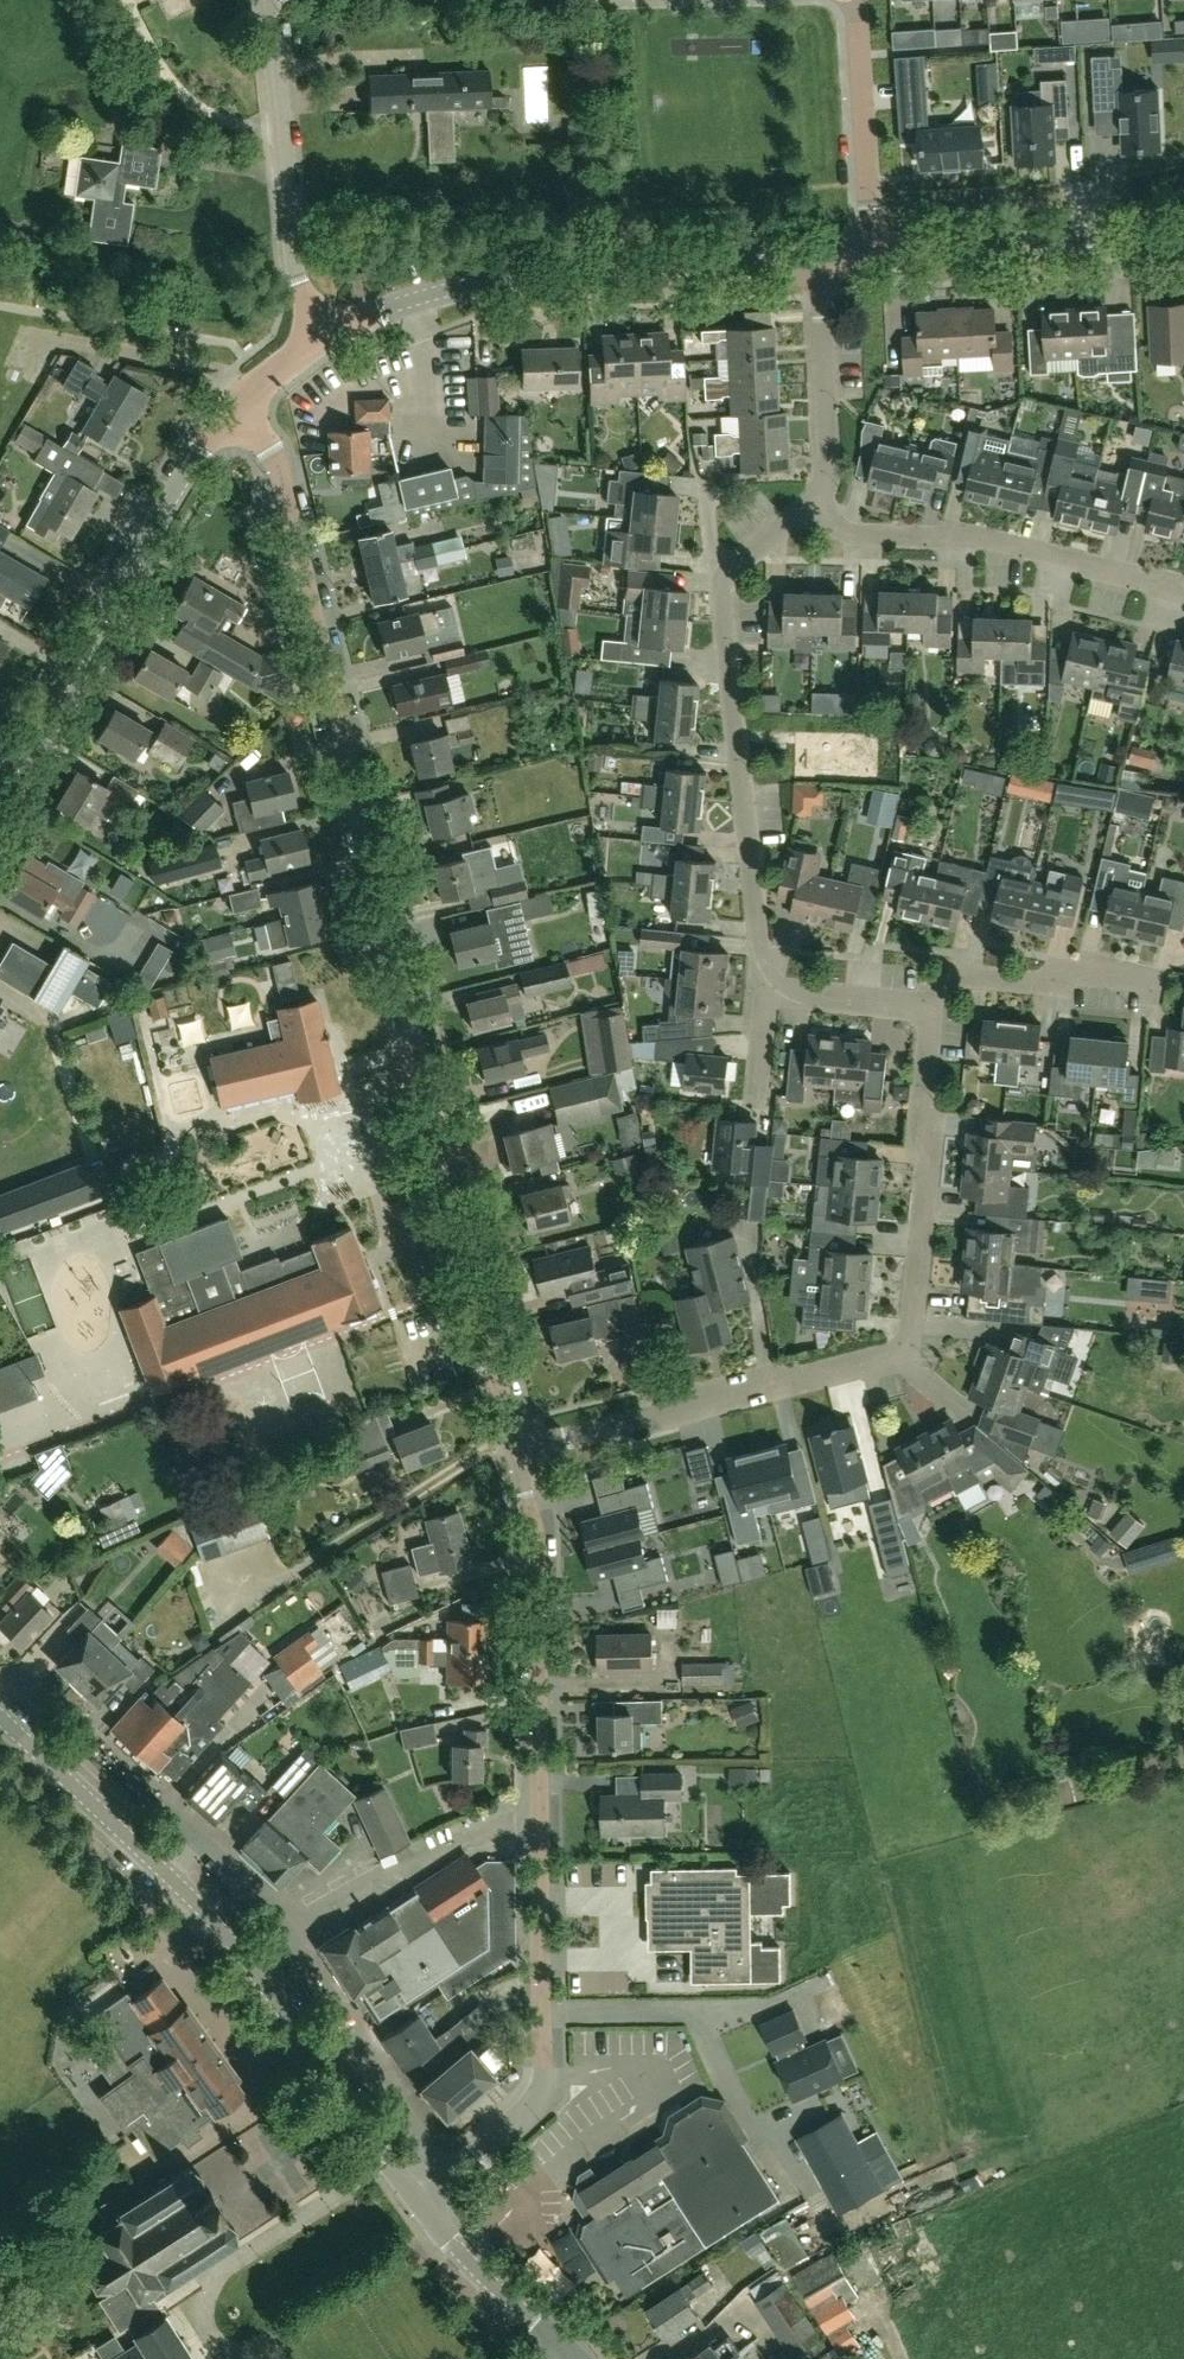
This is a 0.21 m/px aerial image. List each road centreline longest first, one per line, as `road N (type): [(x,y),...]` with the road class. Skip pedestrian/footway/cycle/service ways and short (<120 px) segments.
road 1 (residential): [(515,1452),(278,463),(236,403)]
road 2 (residential): [(444,2176),(530,2114),(544,2081),(538,1554),(515,1452)]
road 3 (residential): [(515,1452),(892,1358),(907,1344),(927,1169),(932,1008)]
road 4 (tertiary): [(324,339),(473,287),(818,260)]
road 5 (residential): [(444,2176),(273,1915),(161,1808)]
road 6 (tertiary): [(0,792),(200,449),(236,403)]
road 7 (residential): [(766,992),(720,579)]
road 8 (residential): [(1183,593),(965,540),(862,540),(818,510)]
road 9 (unclassified): [(324,339),(298,285),(265,0)]
road 10 (tertiary): [(874,256),(1183,238)]
road 11 (tertiary): [(217,1922),(0,1716)]
road 12 (residential): [(217,1922),(174,1954),(269,2097),(324,2061)]
road 13 (residential): [(857,0),(874,256)]
road 14 (residential): [(818,510),(830,467),(818,260)]
road 15 (residential): [(932,1008),(972,977),(1048,986),(1082,975),(1160,986)]
road 16 (tertiary): [(586,2358),(453,2241),(417,2196)]
road 17 (tertiary): [(324,2061),(217,1922)]
road 18 (residential): [(932,1008),(766,992)]
road 19 (tertiary): [(417,2196),(324,2061)]
road 20 (residential): [(720,579),(818,510)]

